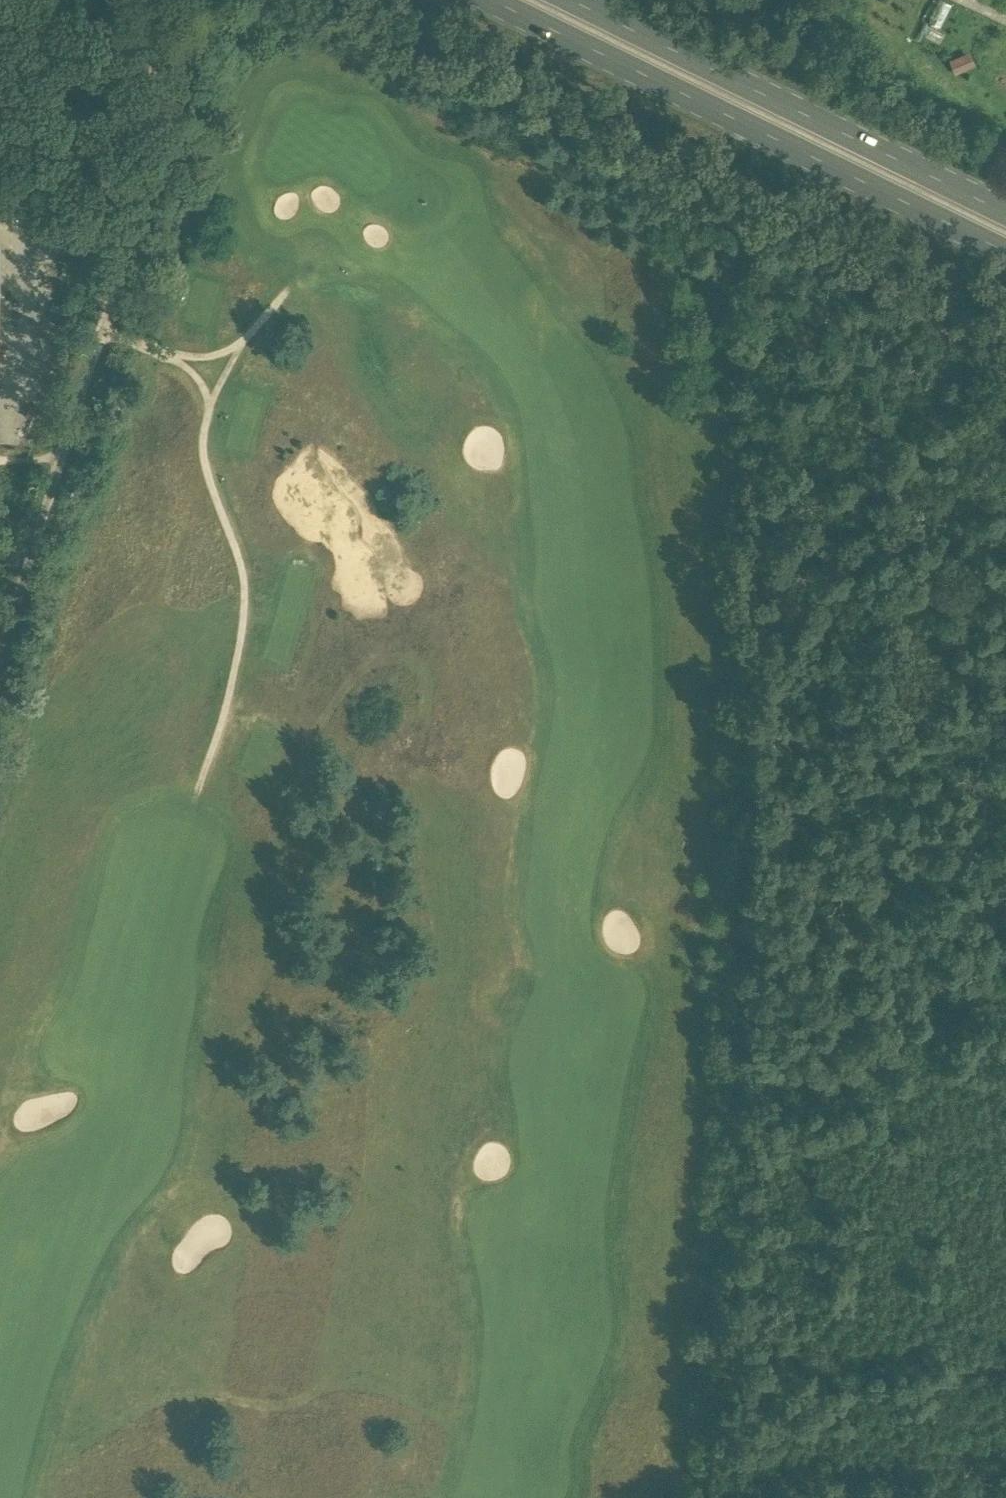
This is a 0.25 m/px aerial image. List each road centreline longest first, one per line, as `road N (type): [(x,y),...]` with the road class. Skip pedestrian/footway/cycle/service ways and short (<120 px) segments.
road 1 (unclassified): [(0,654),(198,31)]
road 2 (primary): [(491,0),(1005,252)]
road 3 (track): [(102,330),(182,364),(201,384),(209,407),(203,460),(243,584),(232,677),(189,814)]
road 4 (primary): [(1005,213),(570,0)]
road 5 (track): [(290,290),(246,338),(209,407)]

